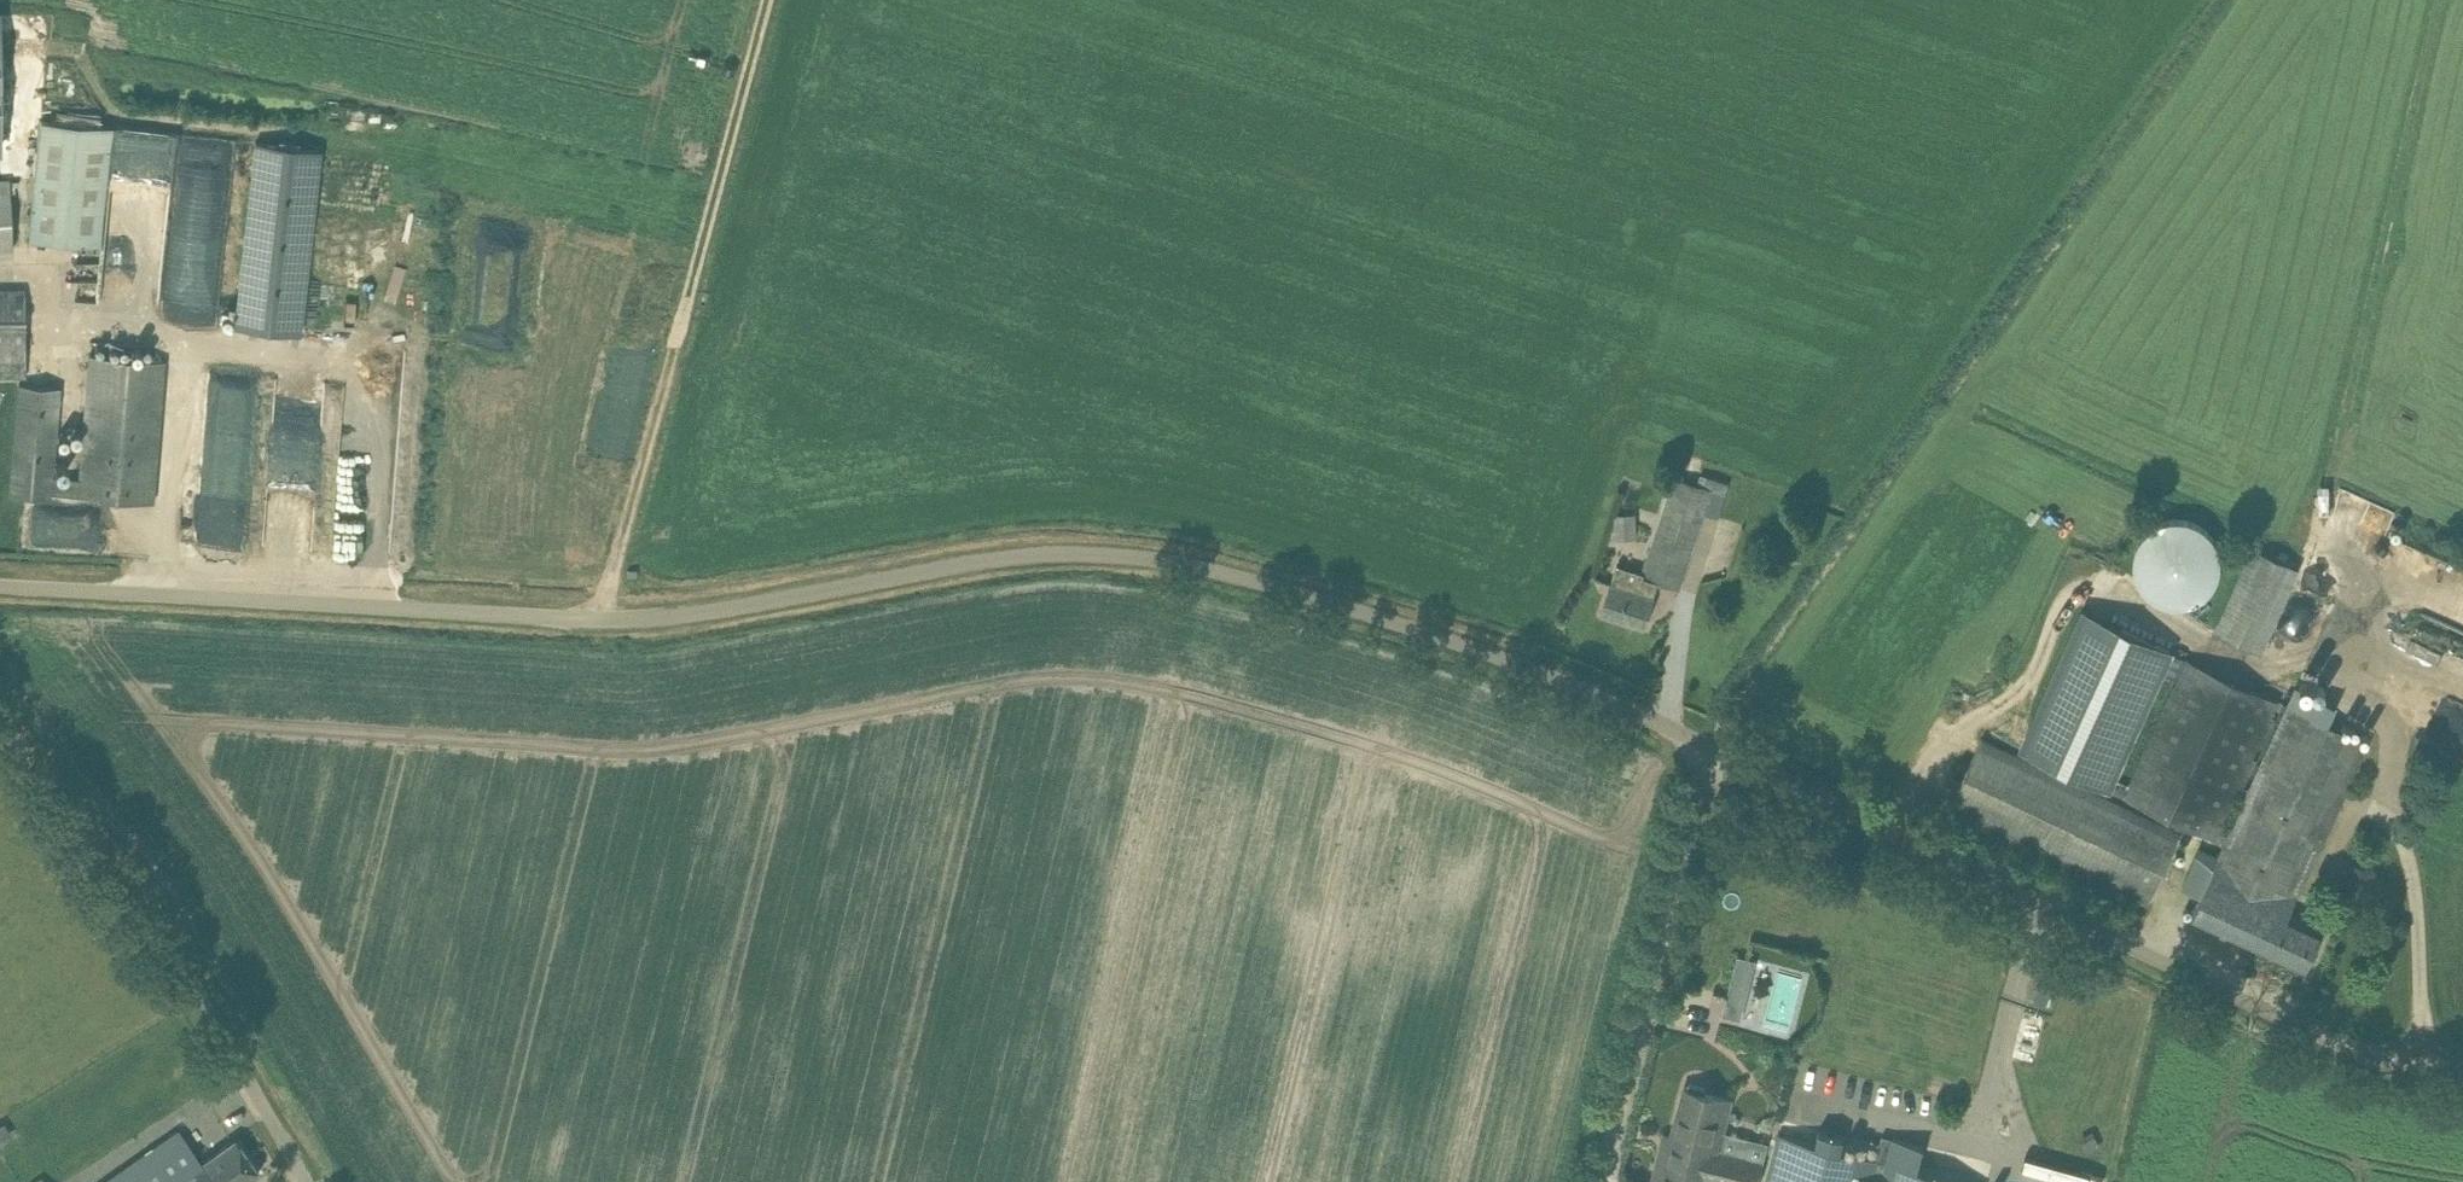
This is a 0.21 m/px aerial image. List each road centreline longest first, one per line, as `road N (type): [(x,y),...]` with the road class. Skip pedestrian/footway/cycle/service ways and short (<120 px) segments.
road 1 (unclassified): [(2462,1074),(2340,1049),(1716,749),(1527,667),(1388,619),(1161,558),(1077,551),(994,558),(645,614),(0,583)]
road 2 (track): [(611,615),(763,0)]
road 3 (unclassified): [(189,994),(0,730)]

